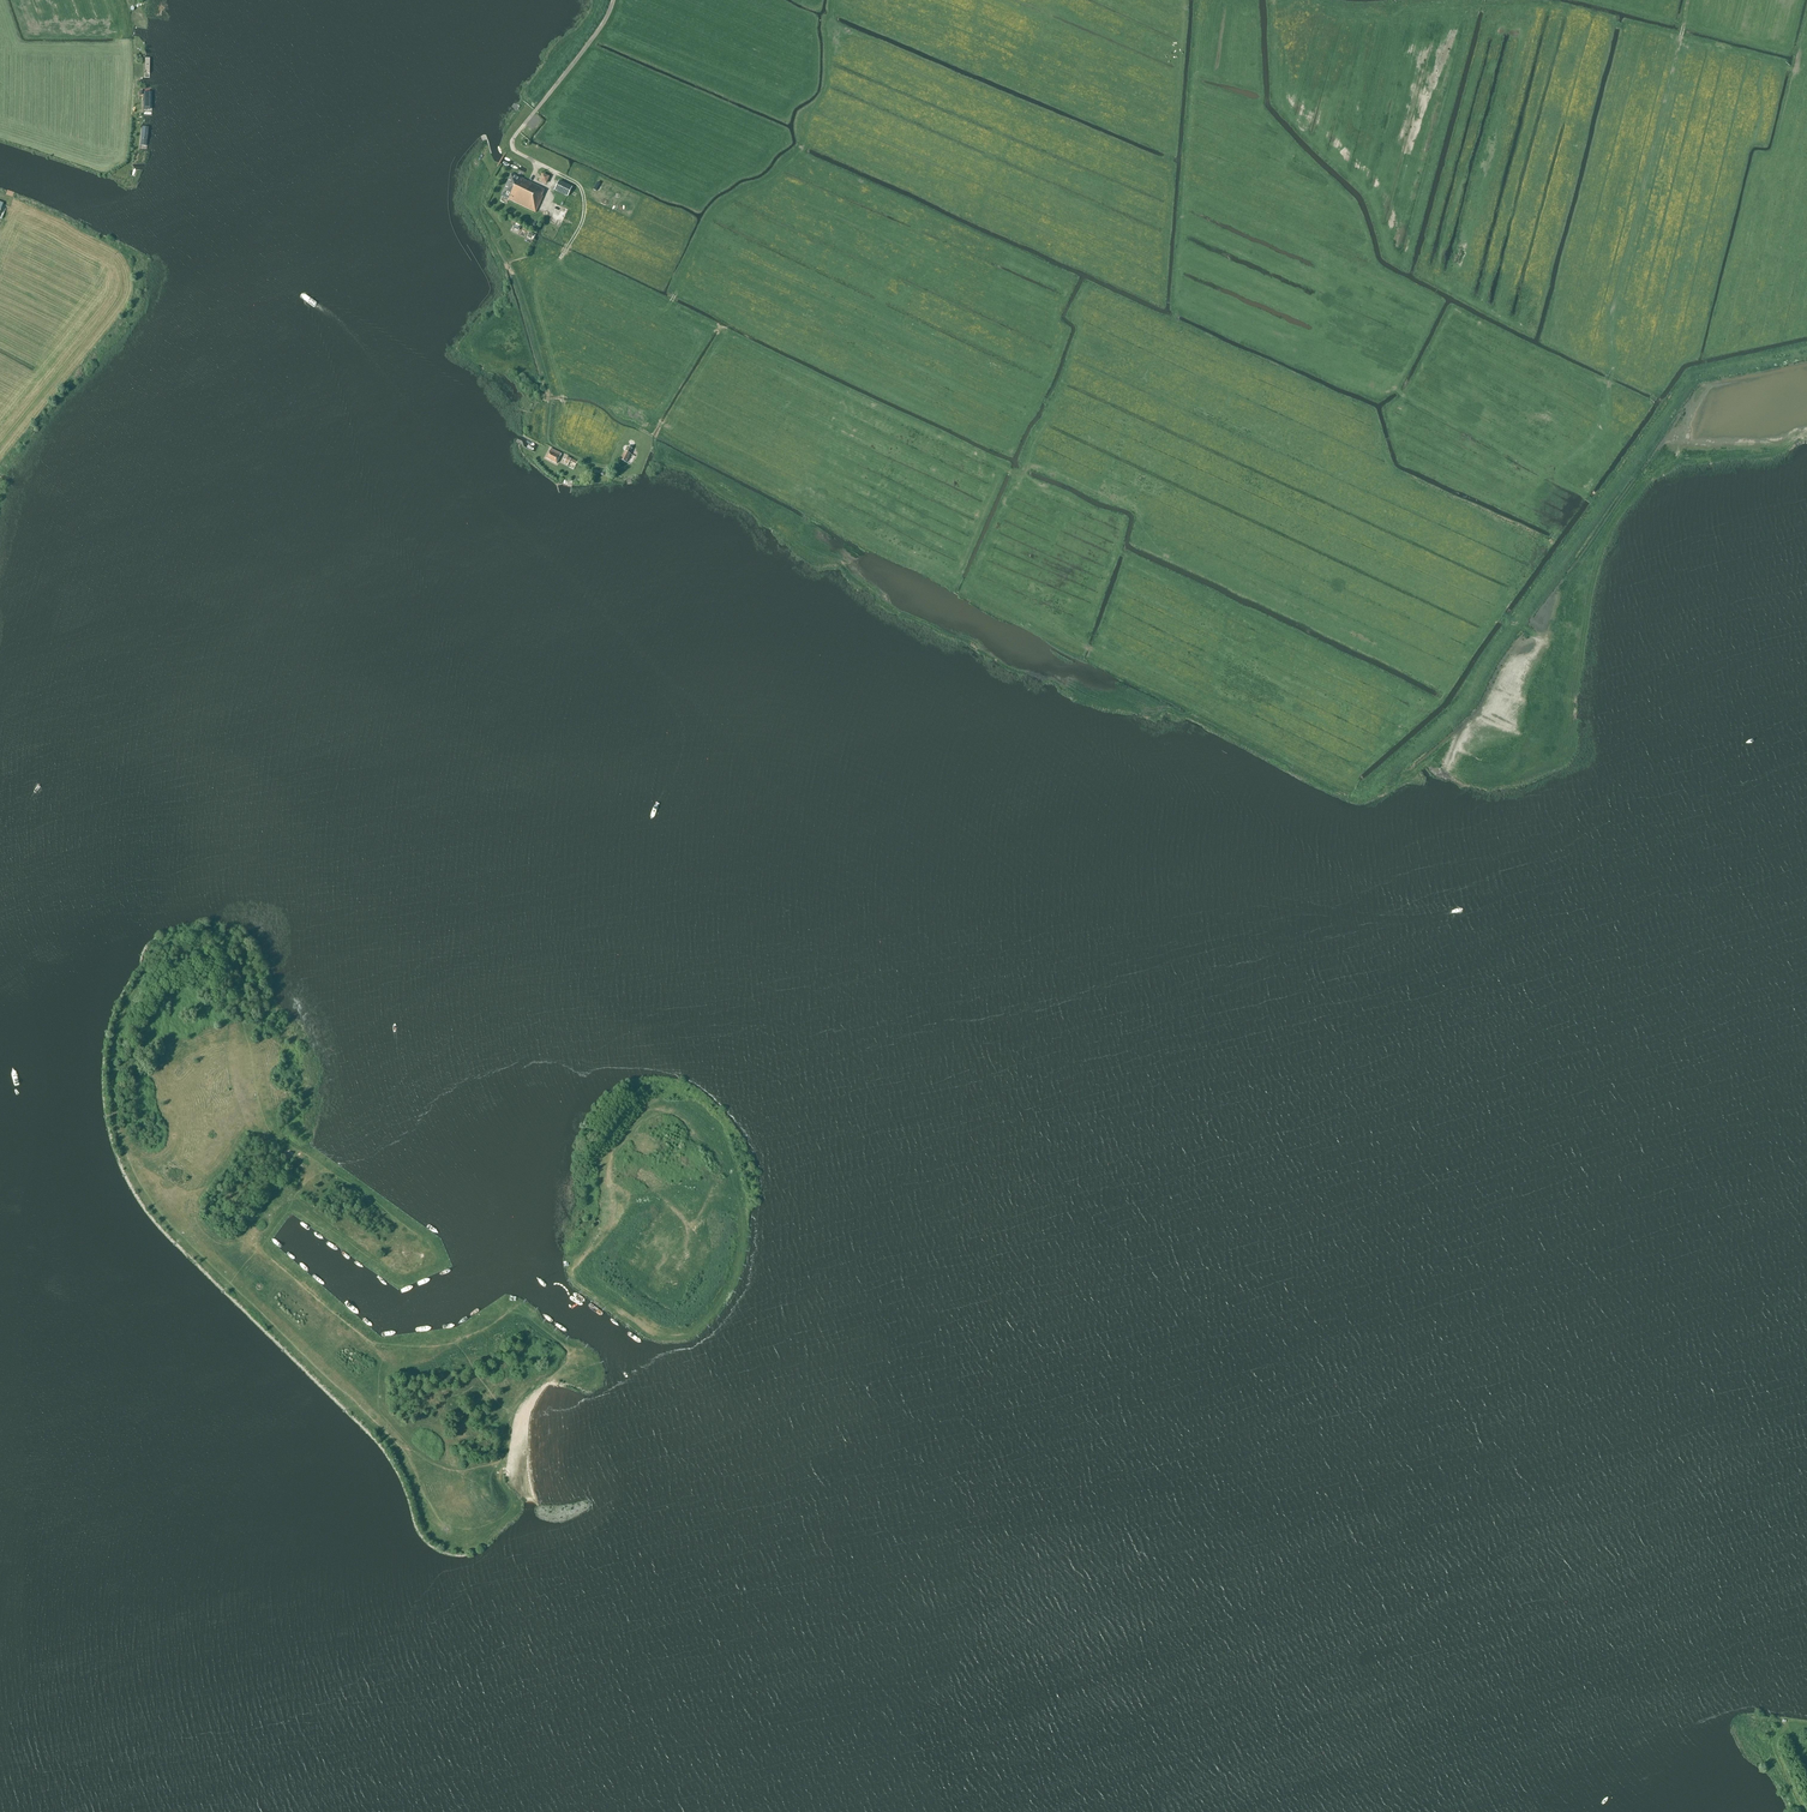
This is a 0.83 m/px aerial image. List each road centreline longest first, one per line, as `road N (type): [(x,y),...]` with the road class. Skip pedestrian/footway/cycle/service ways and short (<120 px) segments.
road 1 (unclassified): [(514,151),(513,139),(614,0)]

